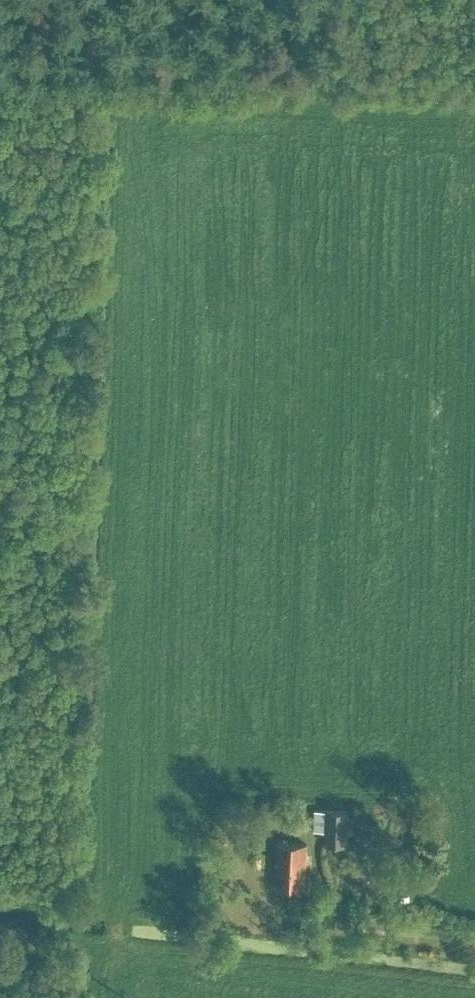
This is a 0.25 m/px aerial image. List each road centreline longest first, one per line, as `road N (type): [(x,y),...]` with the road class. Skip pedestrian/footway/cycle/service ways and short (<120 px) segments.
road 1 (track): [(474,945),(267,918)]

